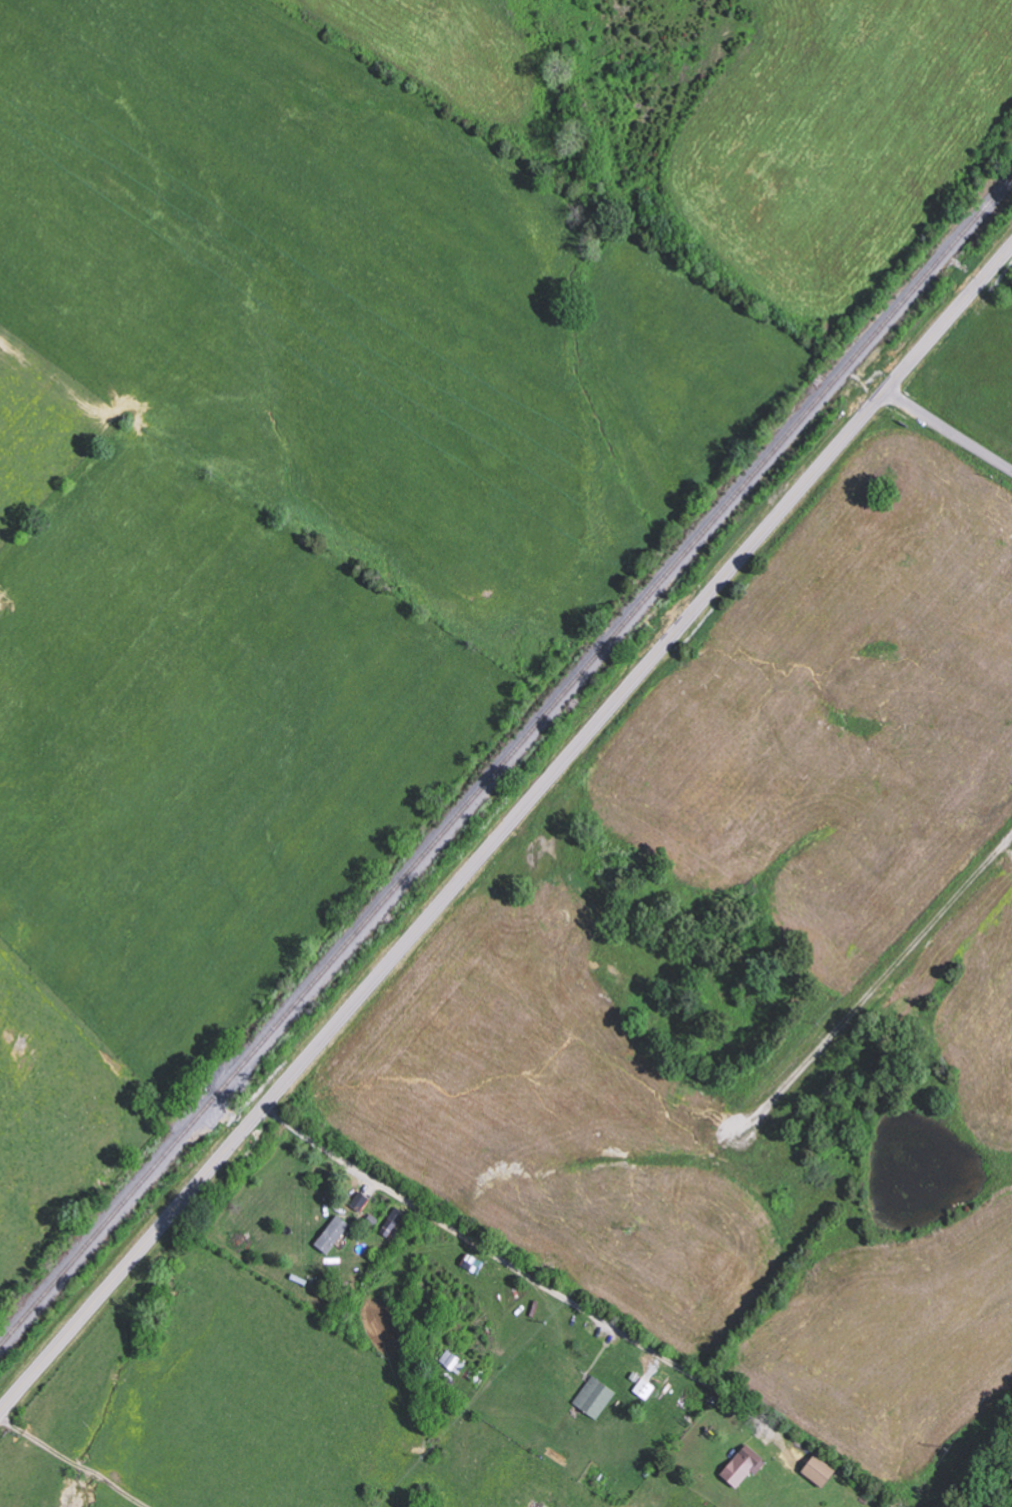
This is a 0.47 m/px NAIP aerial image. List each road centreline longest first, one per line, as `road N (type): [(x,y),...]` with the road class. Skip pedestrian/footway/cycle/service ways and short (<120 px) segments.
road 1 (primary): [(0,1415),(1011,248)]
road 2 (residential): [(1011,468),(889,389)]

